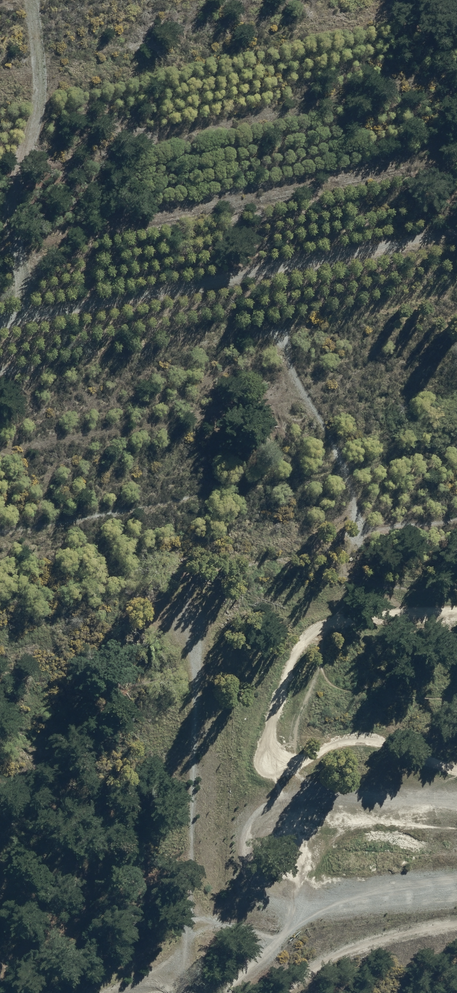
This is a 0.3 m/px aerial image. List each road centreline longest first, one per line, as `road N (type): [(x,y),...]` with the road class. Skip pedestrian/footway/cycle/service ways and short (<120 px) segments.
road 1 (track): [(334,604),(359,522),(282,330),(0,373)]
road 2 (unclassified): [(456,898),(293,921),(243,878),(237,843),(253,809),(307,791),(456,790)]
road 3 (track): [(0,301),(456,214)]
road 4 (track): [(195,577),(185,992)]
road 5 (track): [(334,604),(296,643),(262,750),(273,766),(291,764),(336,736),(390,737),(433,770),(456,771)]
road 6 (track): [(456,921),(413,927),(329,956),(280,992)]
road 7 (track): [(456,613),(425,624),(334,604)]

